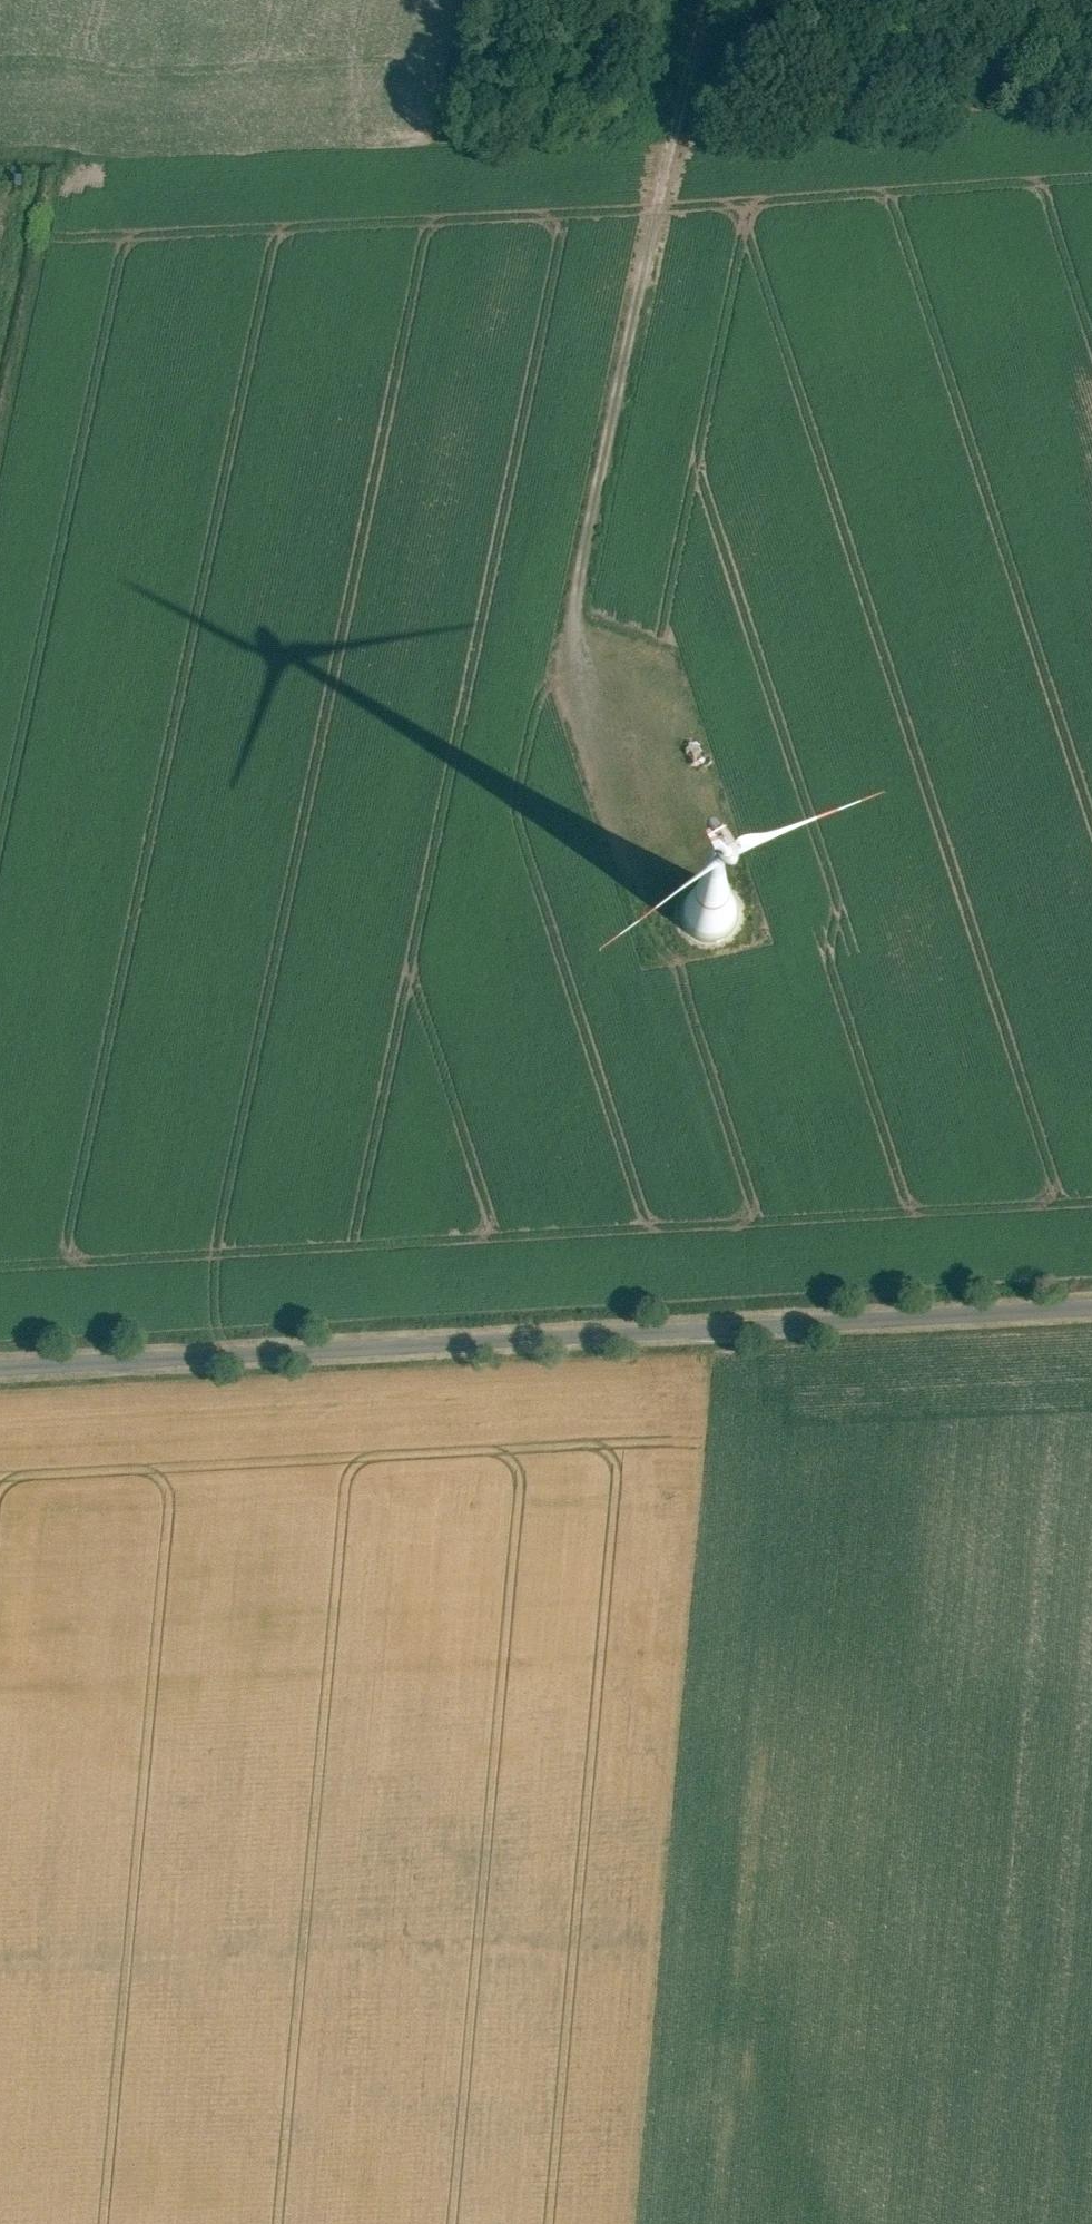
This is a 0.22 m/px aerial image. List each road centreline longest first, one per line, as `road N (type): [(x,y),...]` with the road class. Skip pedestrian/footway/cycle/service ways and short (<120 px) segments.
road 1 (unclassified): [(0,1364),(1091,1306)]
road 2 (track): [(680,869),(577,636),(577,591),(659,190),(709,0)]

